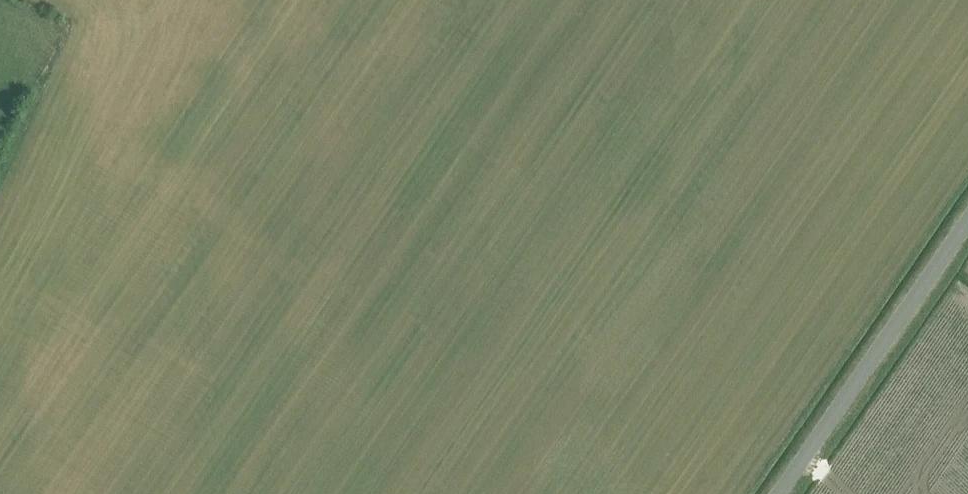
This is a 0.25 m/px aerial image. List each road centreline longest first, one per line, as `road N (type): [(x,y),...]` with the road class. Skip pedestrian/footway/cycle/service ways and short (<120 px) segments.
road 1 (unclassified): [(967,232),(786,493)]

